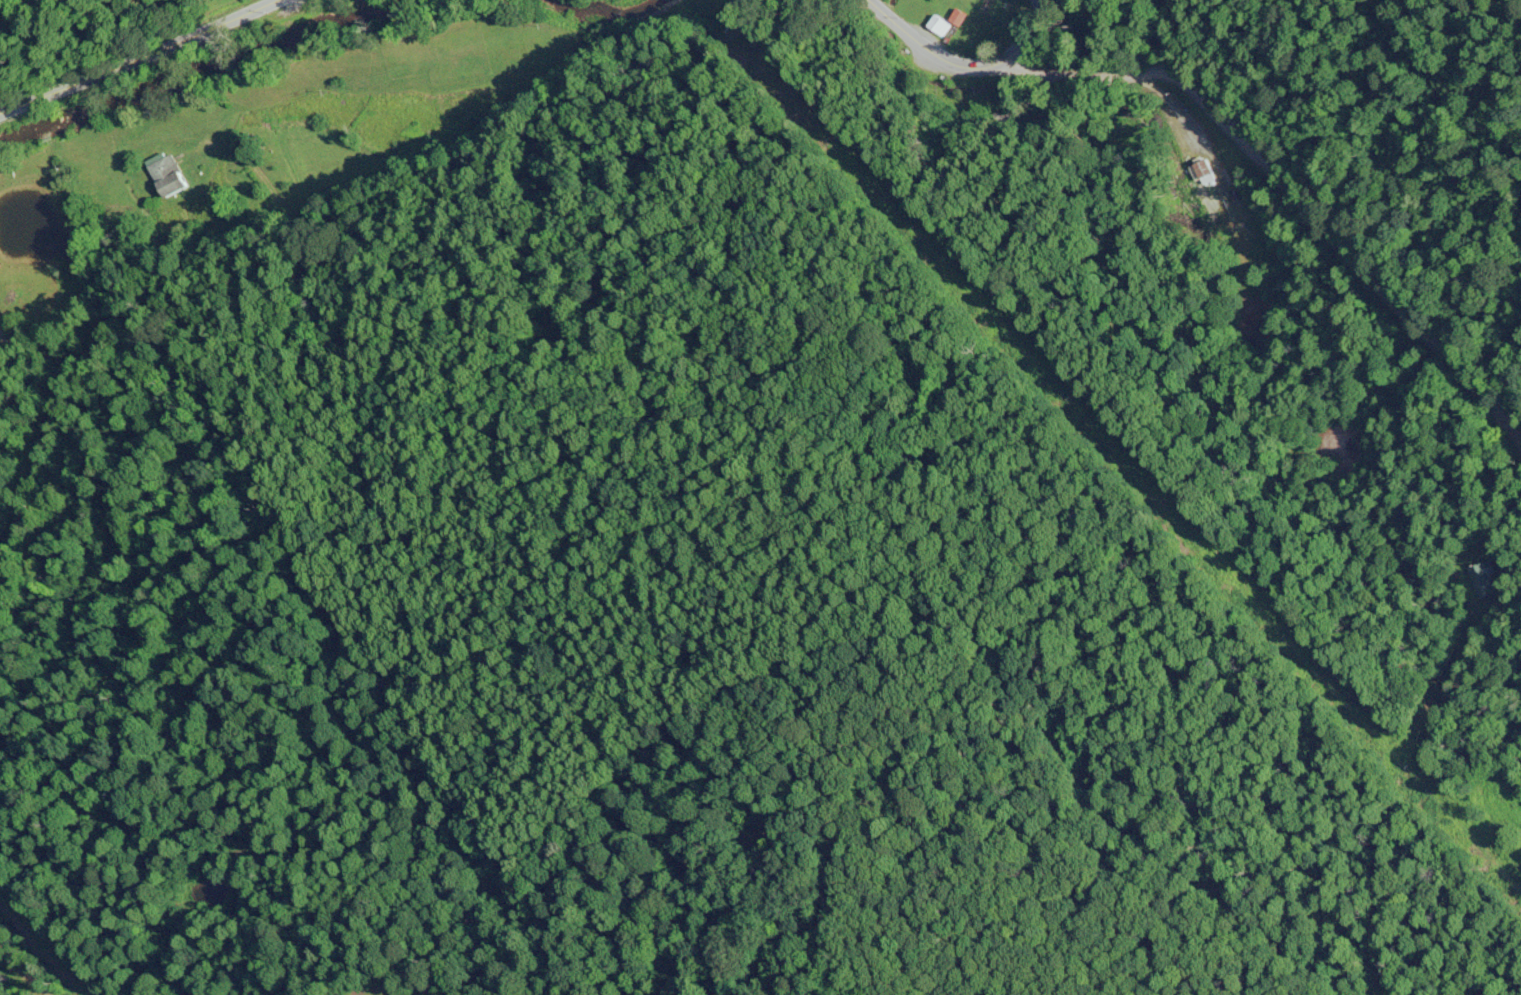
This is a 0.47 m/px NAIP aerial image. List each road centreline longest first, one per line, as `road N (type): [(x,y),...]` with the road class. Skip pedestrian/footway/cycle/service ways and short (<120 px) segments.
road 1 (residential): [(1002,57),(1066,73),(1160,69),(1197,88),(1520,445)]
road 2 (primary): [(0,110),(268,0)]
road 3 (primary): [(867,0),(914,38),(966,63),(1002,57),(1018,44),(1041,0)]

